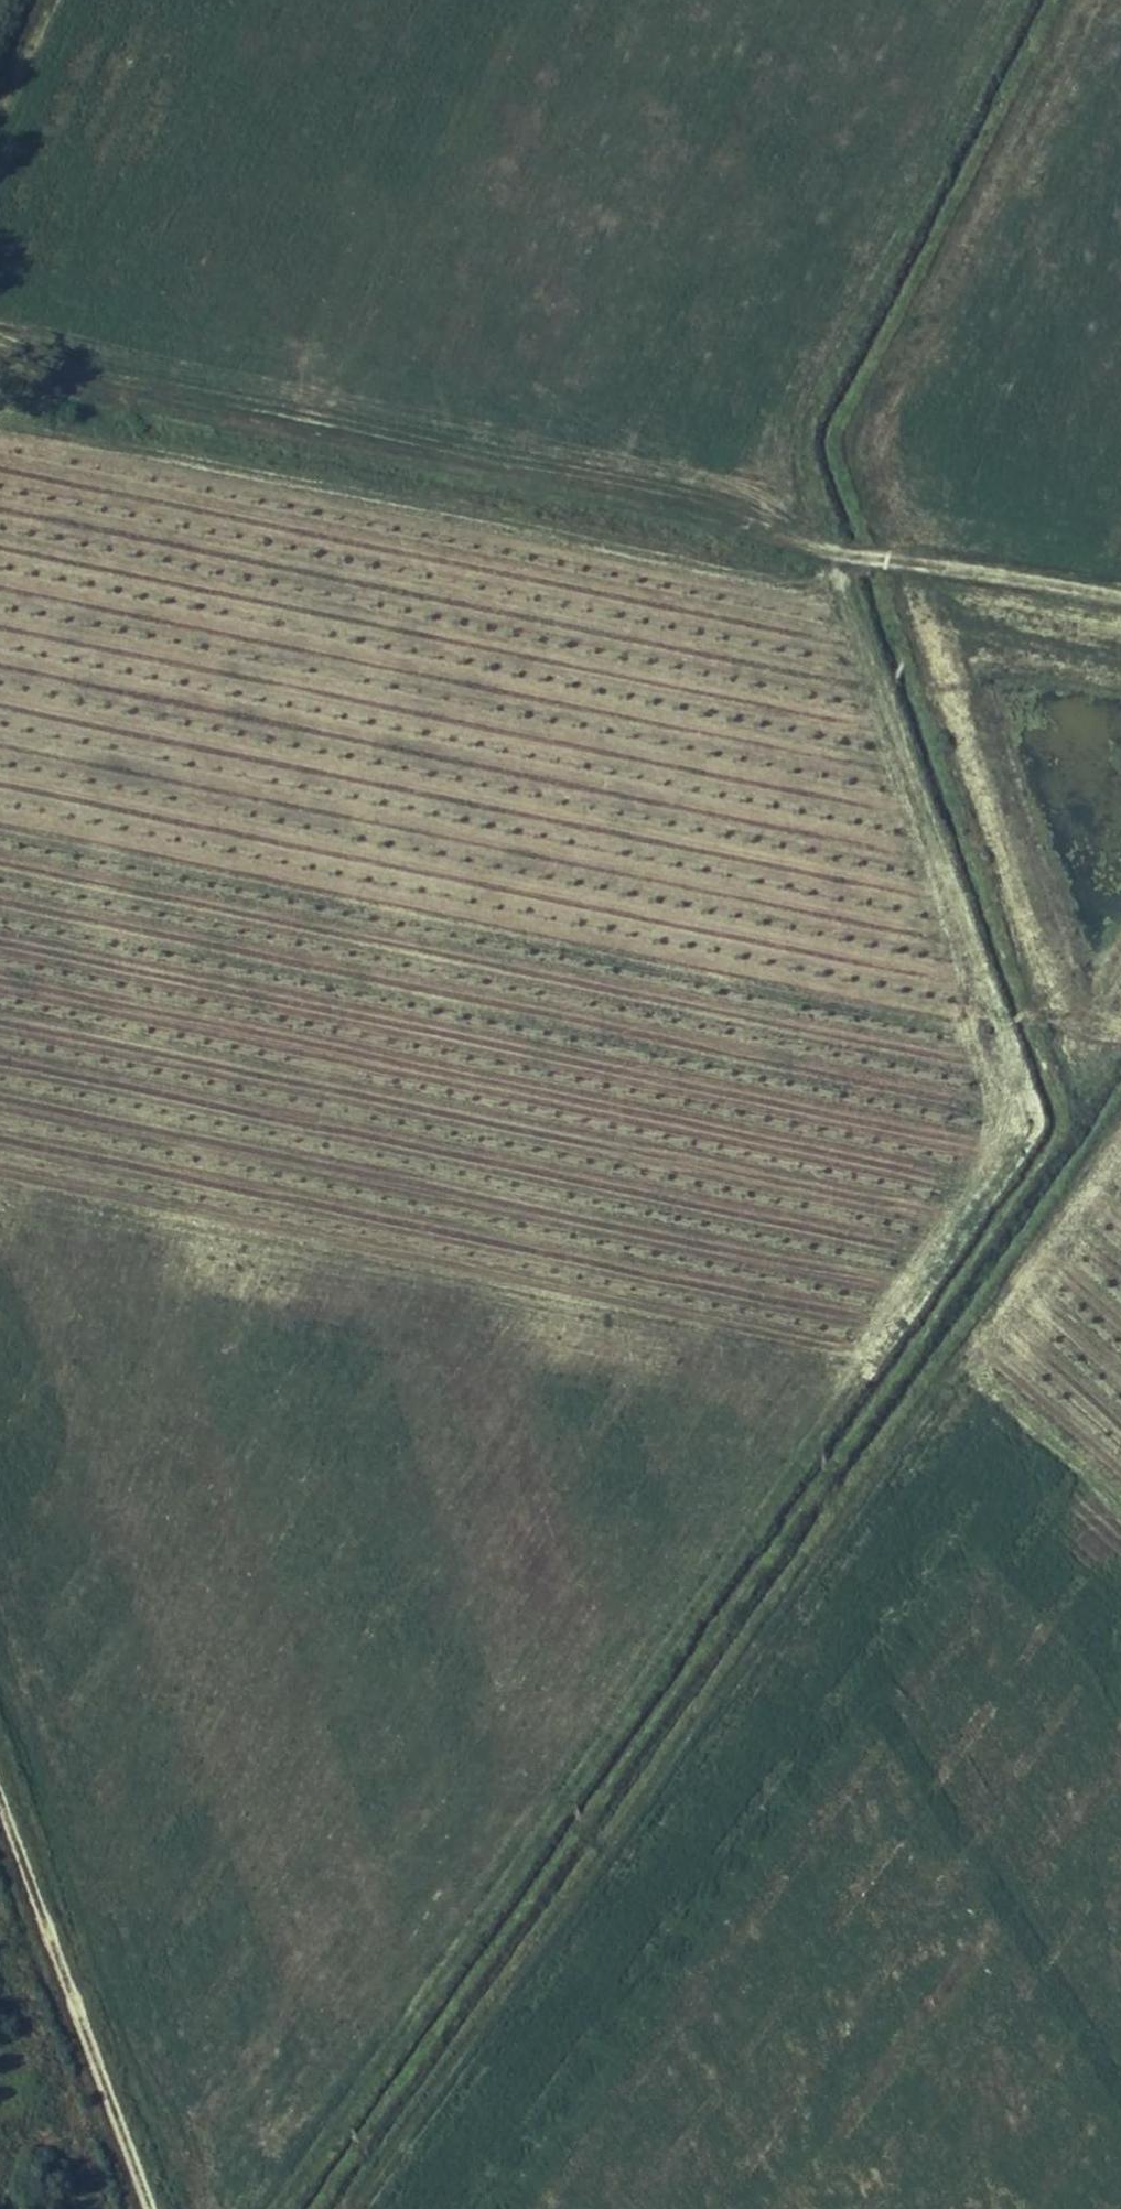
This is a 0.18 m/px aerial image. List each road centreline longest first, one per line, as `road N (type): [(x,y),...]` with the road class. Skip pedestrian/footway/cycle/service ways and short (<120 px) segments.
road 1 (track): [(0,375),(814,548),(1120,590)]
road 2 (track): [(148,2208),(0,1814)]

